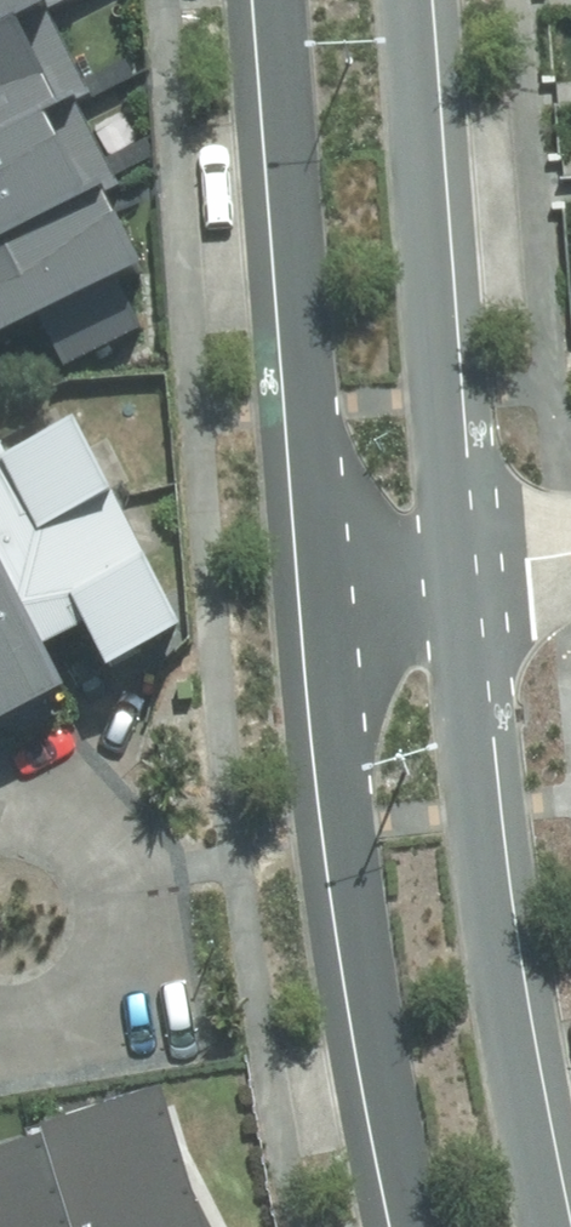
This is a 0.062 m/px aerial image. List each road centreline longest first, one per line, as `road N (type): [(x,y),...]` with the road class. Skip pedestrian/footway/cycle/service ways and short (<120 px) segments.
road 1 (tertiary): [(448,570),(539,1226)]
road 2 (tertiary): [(413,1226),(341,831),(318,584)]
road 3 (tertiary): [(318,584),(275,0)]
road 4 (tertiary): [(407,0),(448,570)]
road 5 (residential): [(0,816),(51,827),(81,850),(111,916),(94,985),(71,1012),(40,1030),(0,1036)]
road 6 (residential): [(448,570),(318,584)]
road 7 (residential): [(570,555),(448,570)]

